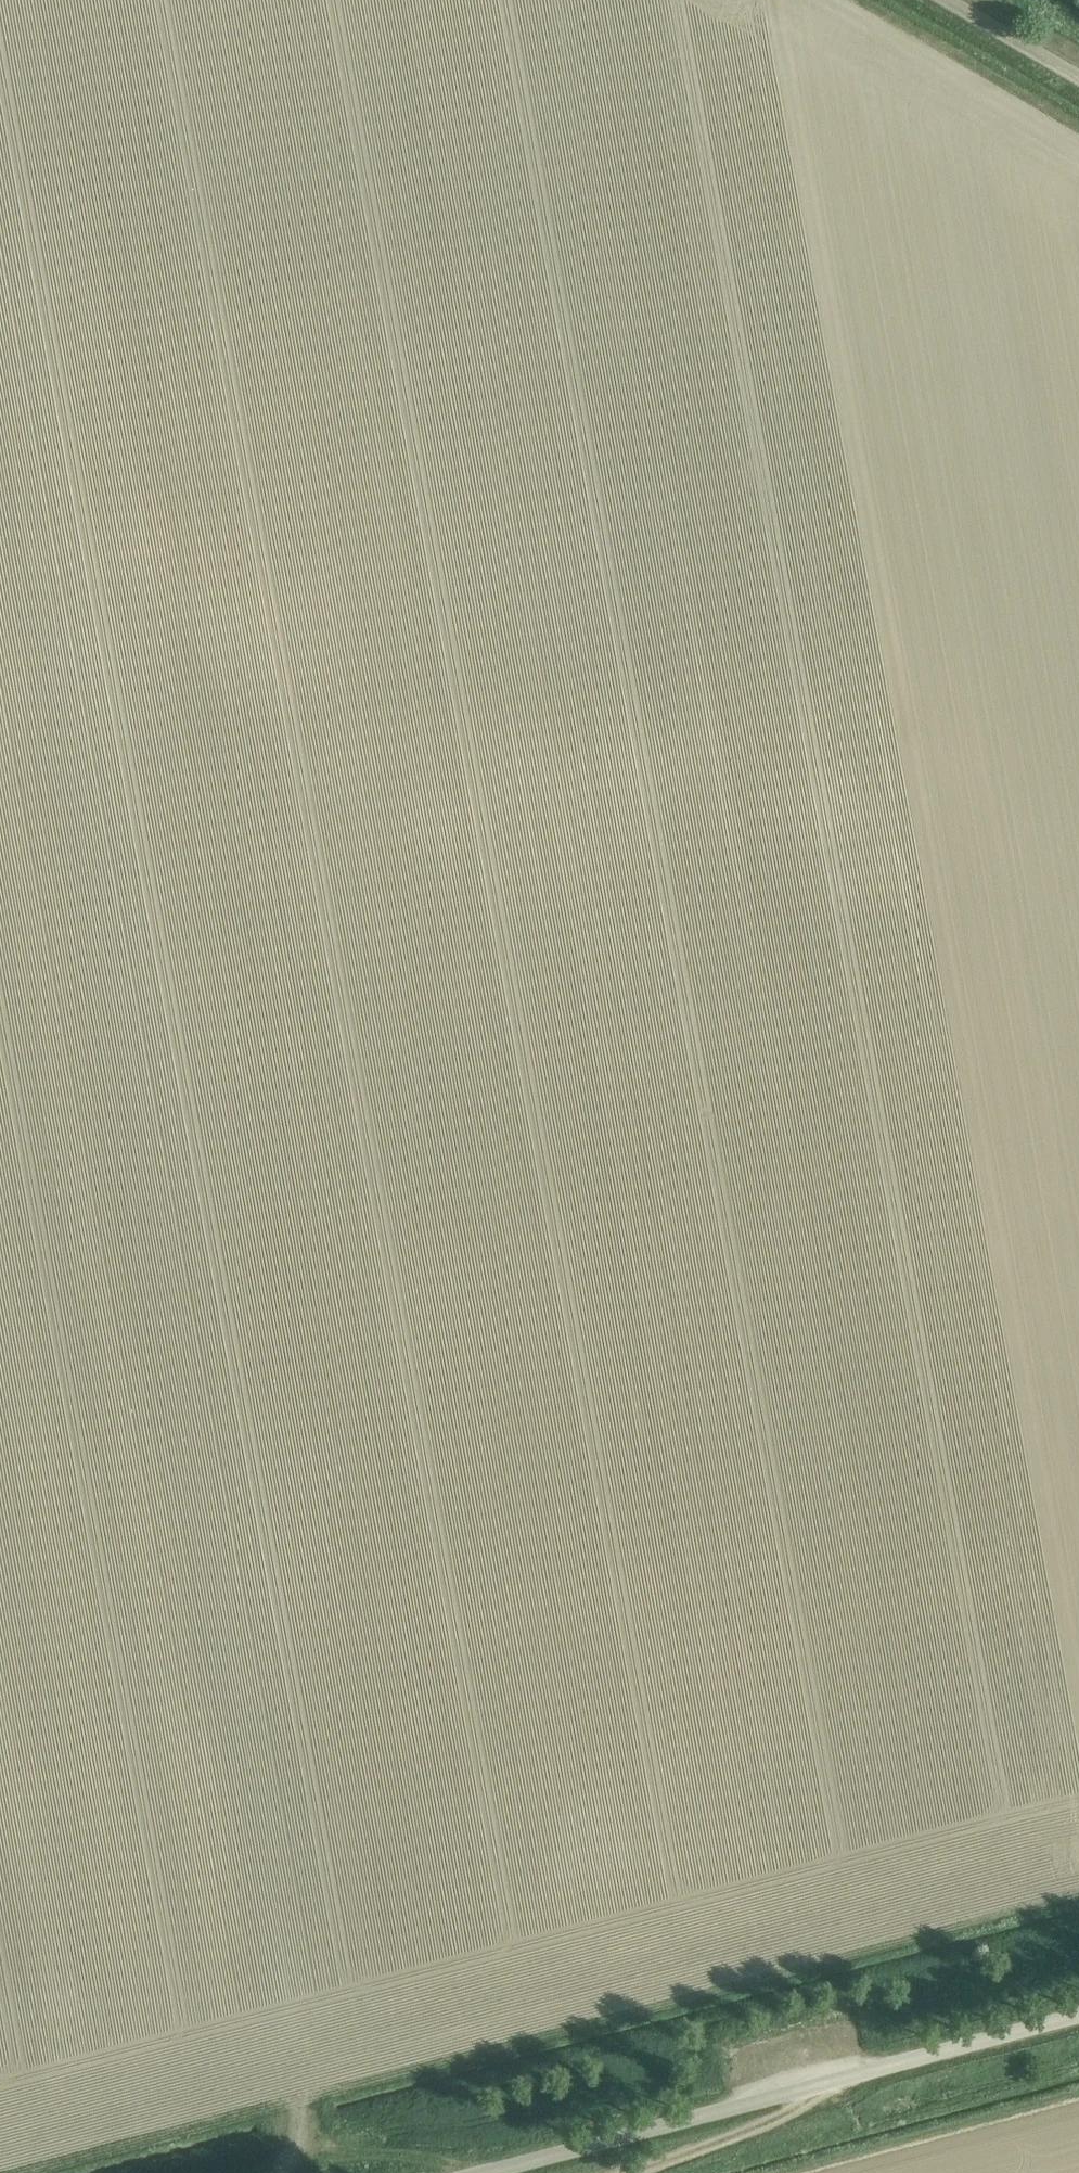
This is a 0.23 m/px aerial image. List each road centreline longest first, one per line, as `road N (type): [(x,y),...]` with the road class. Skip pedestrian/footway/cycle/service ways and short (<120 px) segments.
road 1 (unclassified): [(490,2172),(1078,2018)]
road 2 (track): [(1078,79),(945,0)]

